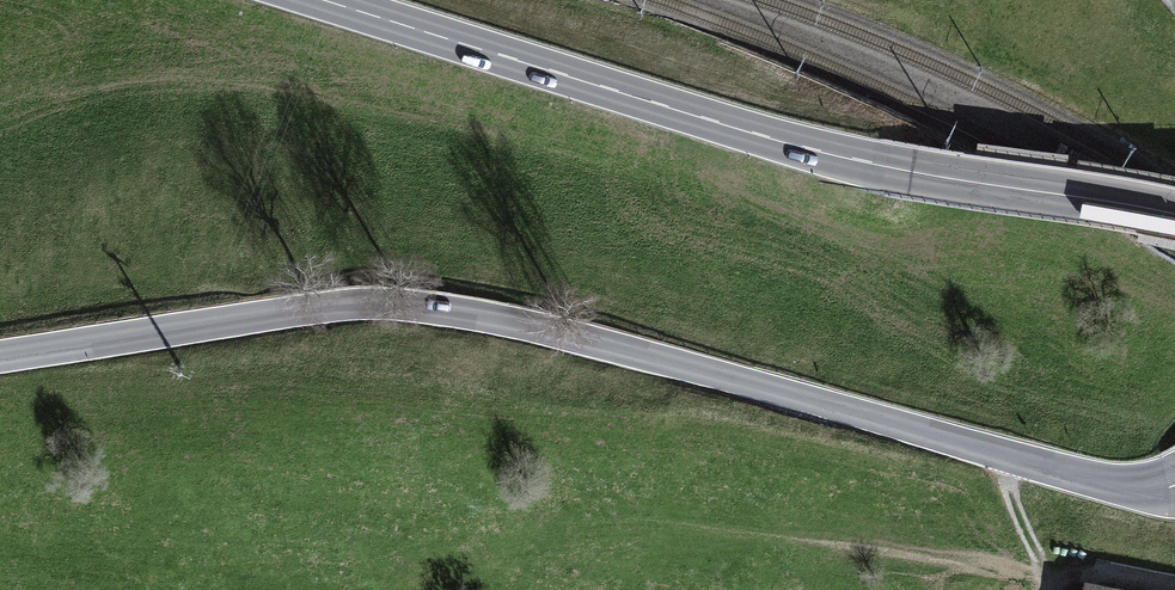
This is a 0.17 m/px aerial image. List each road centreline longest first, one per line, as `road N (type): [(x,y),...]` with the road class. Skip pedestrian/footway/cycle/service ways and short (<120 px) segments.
road 1 (tertiary): [(0,361),(288,316),(390,309),(580,343),(1087,482),(1155,497),(1174,491)]
road 2 (secondary): [(322,0),(877,166),(1174,215)]

